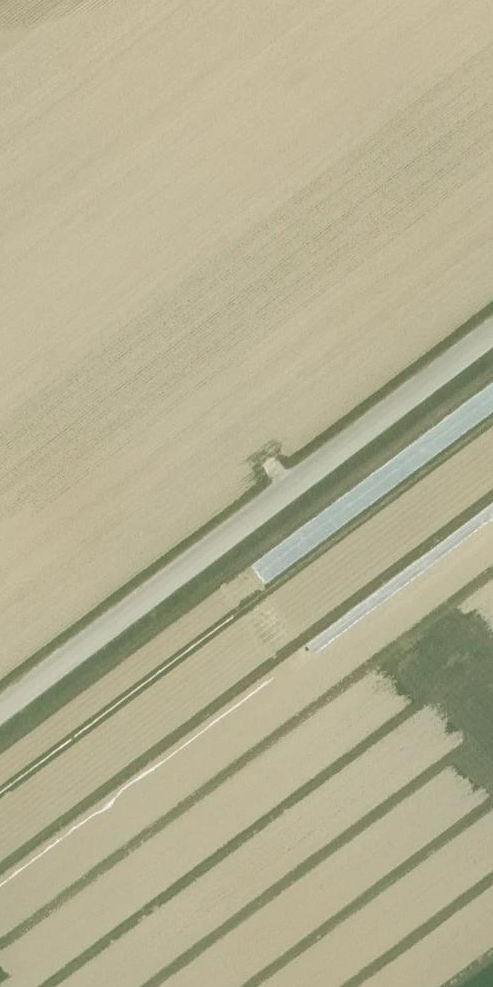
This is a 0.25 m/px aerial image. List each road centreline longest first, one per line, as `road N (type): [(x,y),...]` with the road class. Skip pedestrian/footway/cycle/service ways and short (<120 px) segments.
road 1 (unclassified): [(492,343),(0,722)]

